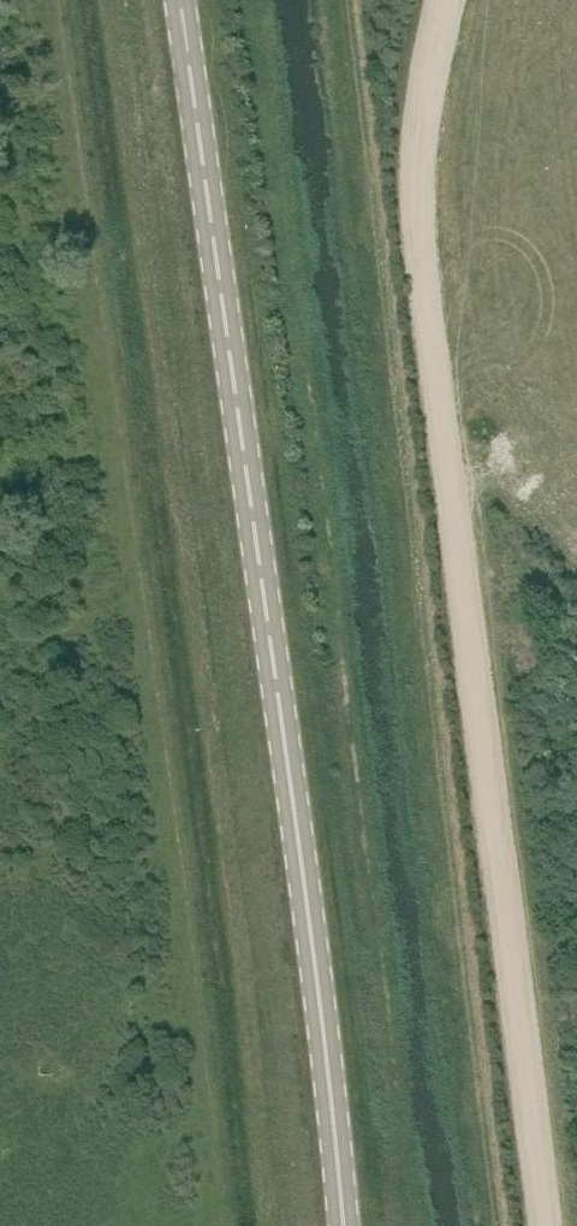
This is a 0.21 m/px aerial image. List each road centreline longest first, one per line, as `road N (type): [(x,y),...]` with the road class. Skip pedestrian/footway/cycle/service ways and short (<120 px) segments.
road 1 (primary): [(339,1225),(168,0)]
road 2 (track): [(557,1225),(424,156),(450,0)]

